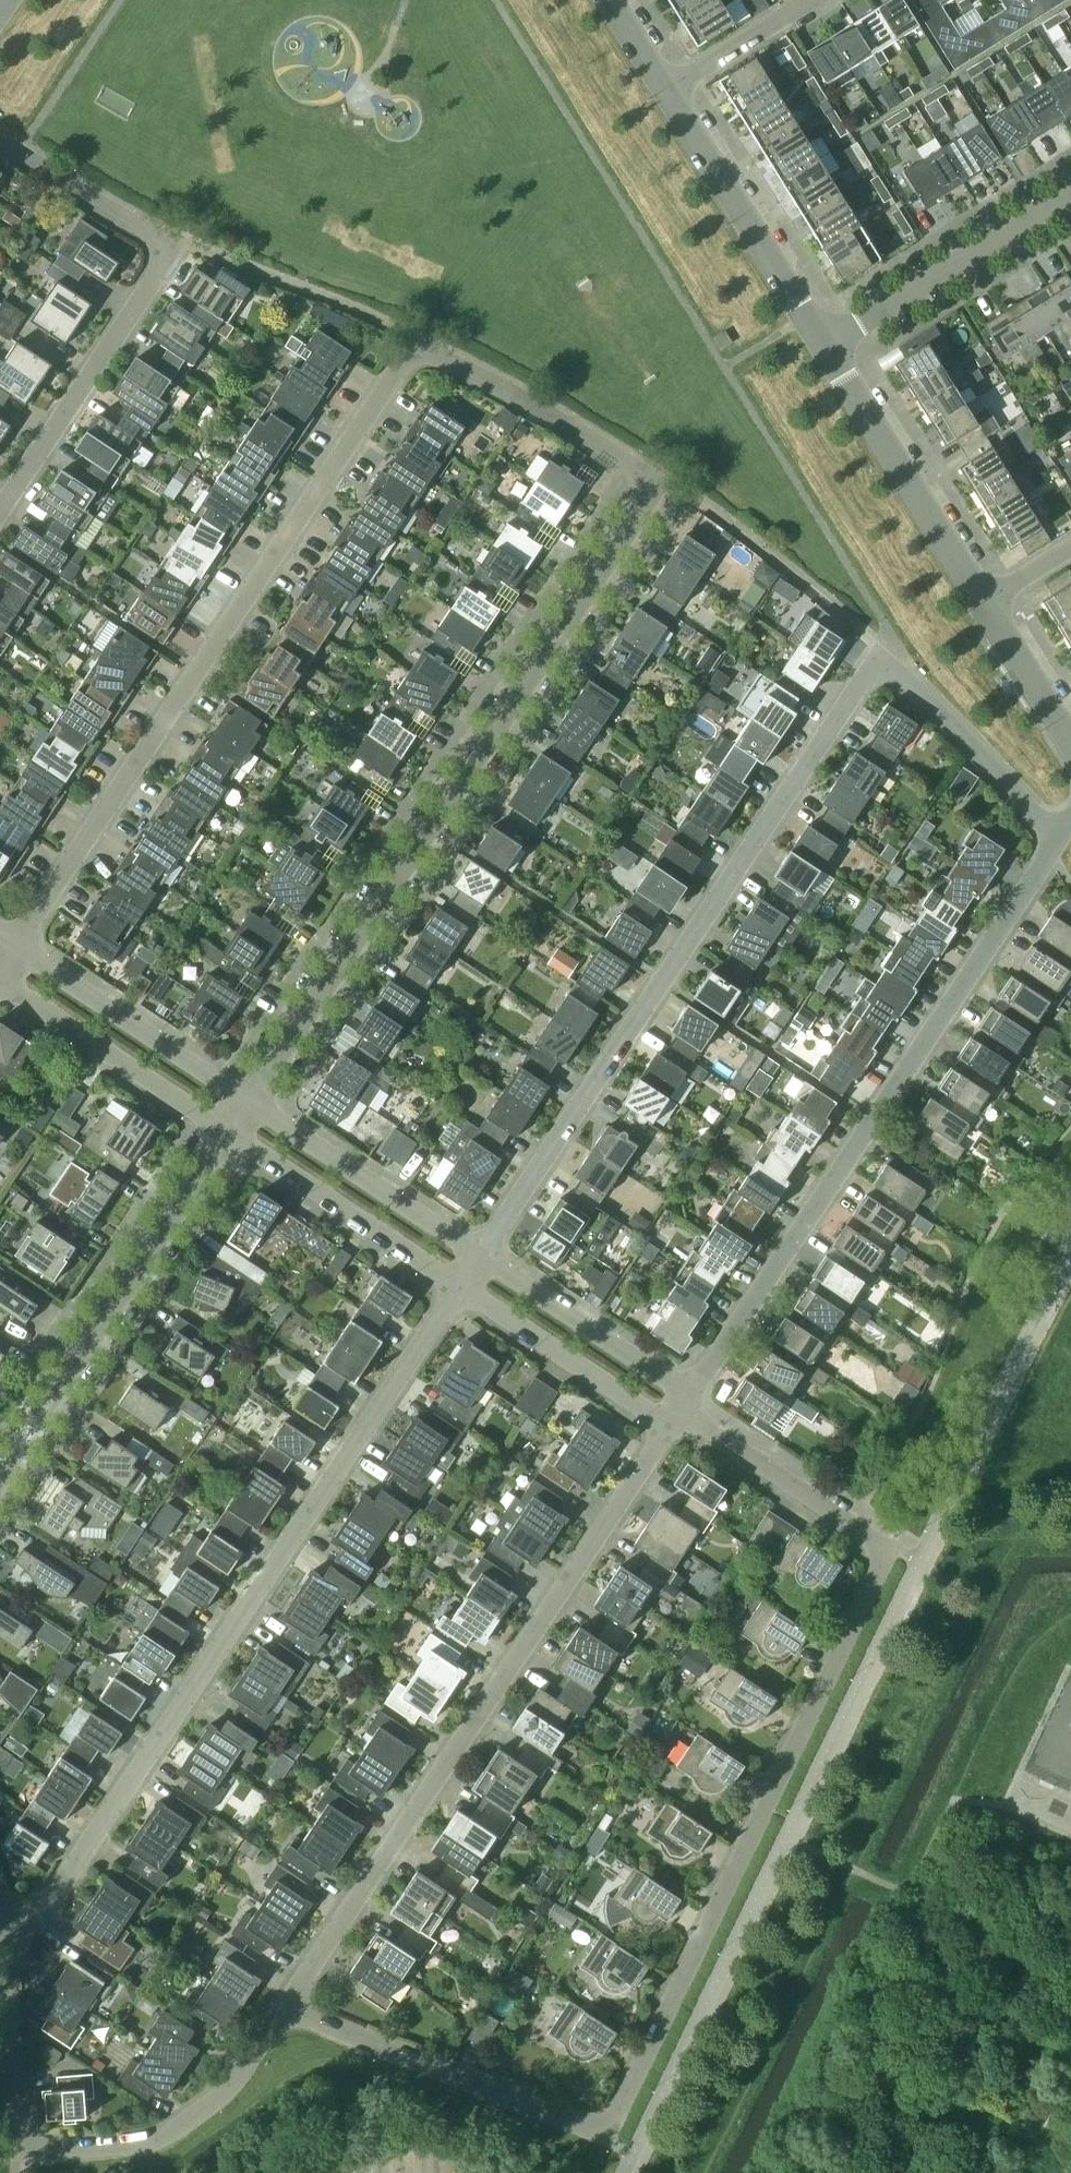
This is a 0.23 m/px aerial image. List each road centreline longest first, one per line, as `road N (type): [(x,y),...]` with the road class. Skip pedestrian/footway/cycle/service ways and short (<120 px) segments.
road 1 (residential): [(287,2006),(602,2137),(889,1547),(679,1411)]
road 2 (residential): [(246,1097),(656,479),(417,342)]
road 3 (residential): [(0,1917),(39,1909),(54,1893),(461,1283)]
road 4 (residential): [(15,945),(417,342)]
road 5 (residential): [(478,1254),(880,653)]
road 6 (residential): [(287,2006),(671,1424)]
road 7 (residential): [(689,1394),(1059,836)]
road 8 (residential): [(0,507),(178,236),(105,204),(0,137)]
road 9 (residential): [(0,1470),(228,1131)]
road 10 (residential): [(18,2150),(165,2134),(235,2078),(287,2006)]
road 11 (tertiary): [(826,346),(670,89)]
road 12 (tertiary): [(985,600),(826,346)]
road 13 (residential): [(826,346),(1070,195)]
road 14 (residential): [(478,1254),(246,1097)]
road 15 (residential): [(228,1131),(461,1283)]
road 16 (residential): [(246,1097),(15,945)]
road 17 (residential): [(0,978),(228,1131)]
road 18 (residential): [(1059,836),(880,653)]
road 19 (residential): [(689,1394),(478,1254)]
road 20 (residential): [(461,1283),(671,1424)]
road 21 (residential): [(18,2150),(0,1932)]
road 22 (tertiary): [(1070,744),(985,600)]
road 23 (residential): [(670,89),(810,0)]

